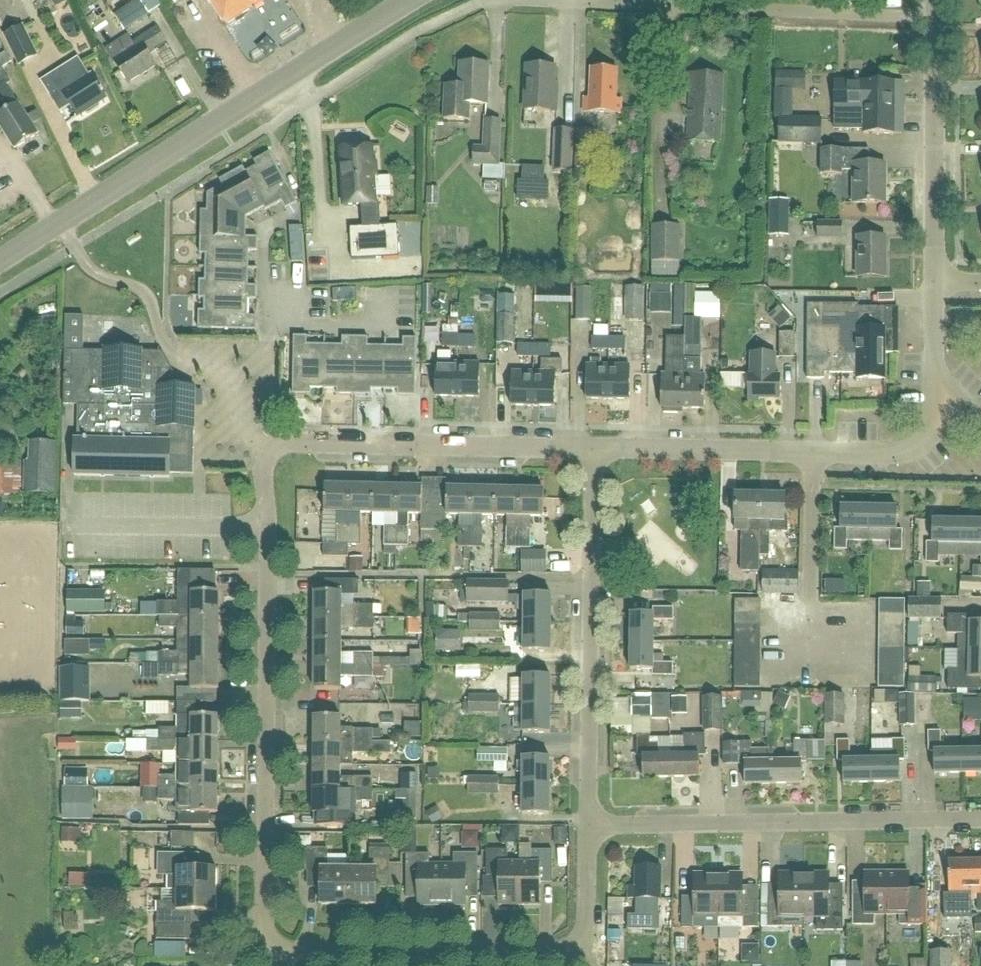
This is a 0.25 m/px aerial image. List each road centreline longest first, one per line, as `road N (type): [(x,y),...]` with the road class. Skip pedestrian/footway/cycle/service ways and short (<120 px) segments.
road 1 (residential): [(586,951),(265,953),(268,458)]
road 2 (residential): [(517,0),(936,19)]
road 3 (tertiary): [(60,223),(408,0)]
road 4 (residential): [(980,817),(589,826)]
road 5 (residential): [(594,449),(907,452),(959,399)]
road 6 (residential): [(589,826),(594,449)]
road 7 (residential): [(268,458),(295,443),(594,449)]
road 8 (residential): [(936,282),(936,19)]
road 9 (residential): [(76,247),(98,273),(146,294),(165,342),(215,397)]
road 10 (residential): [(269,317),(396,318)]
road 11 (residential): [(959,399),(936,373),(936,282)]
road 12 (residential): [(586,951),(589,826)]

